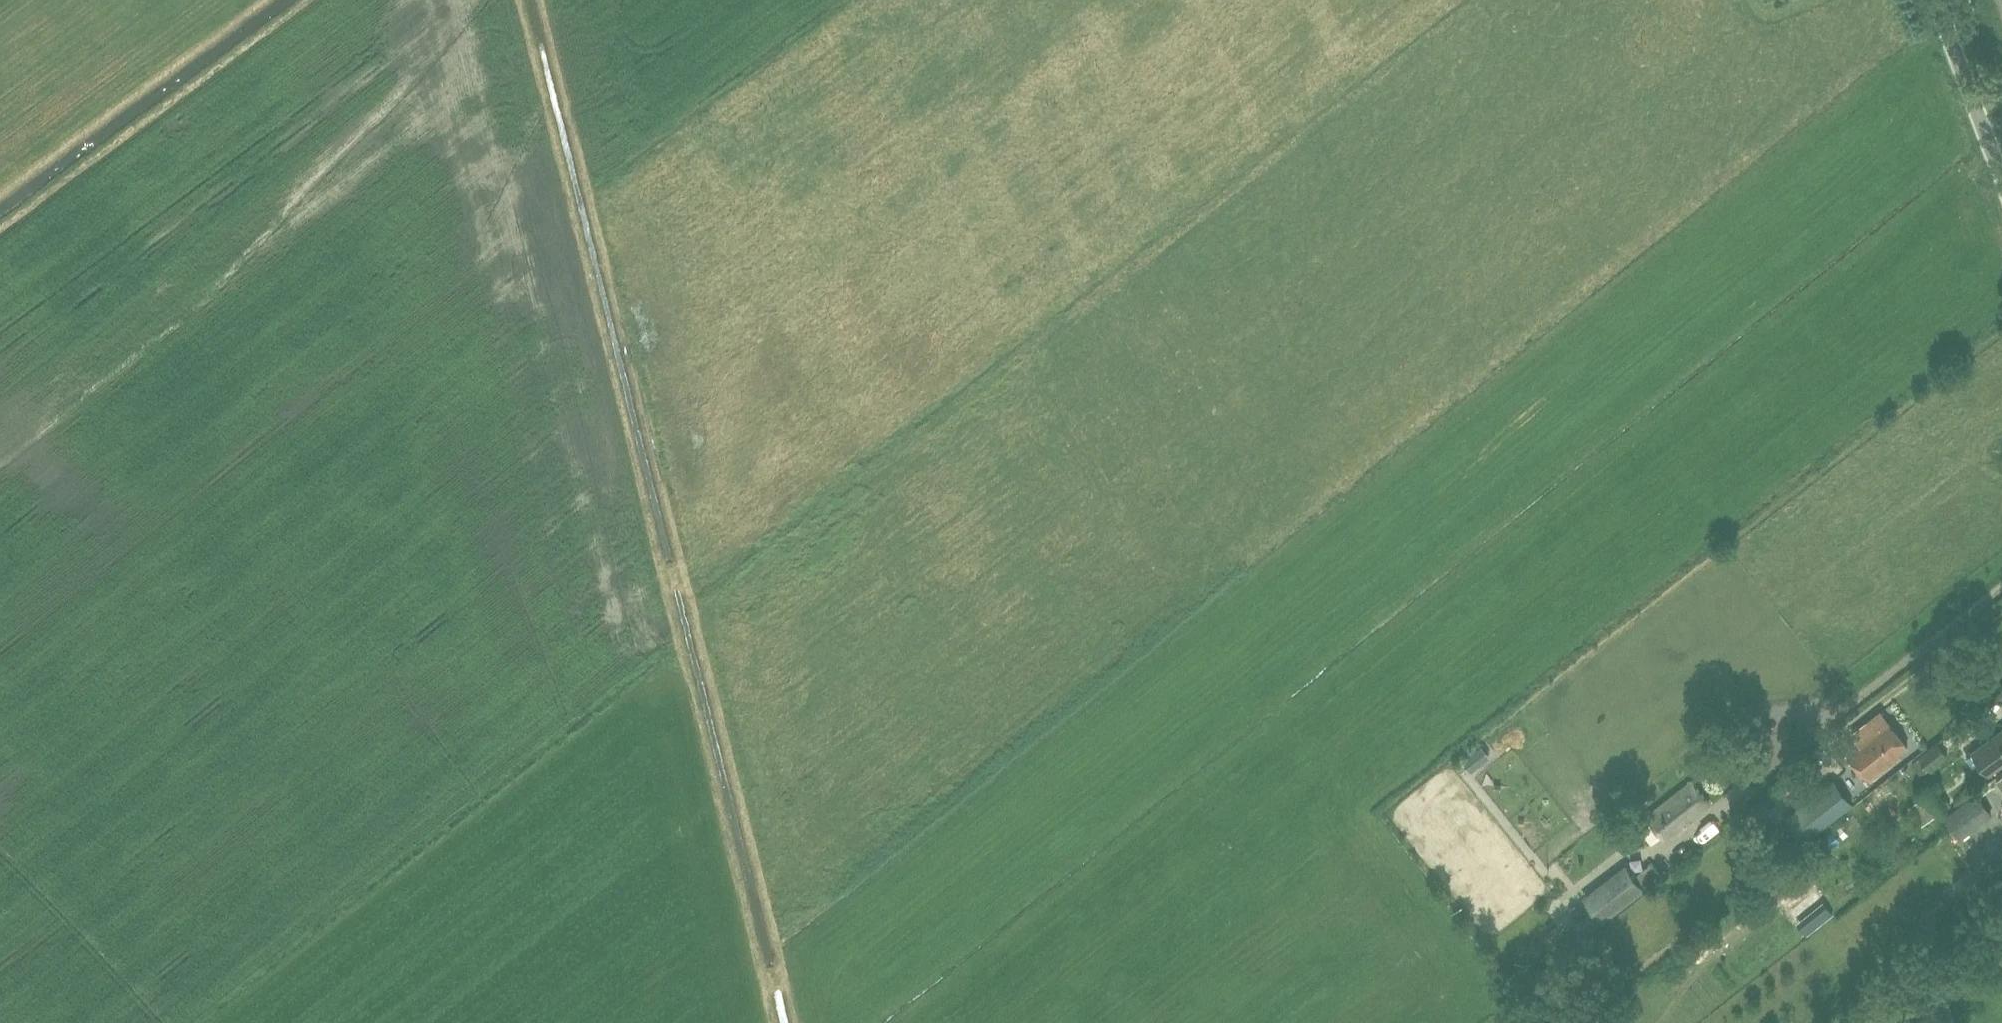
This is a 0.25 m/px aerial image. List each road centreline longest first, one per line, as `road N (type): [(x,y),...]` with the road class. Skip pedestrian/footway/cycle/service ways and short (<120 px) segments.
road 1 (unclassified): [(2001,178),(1935,0)]

